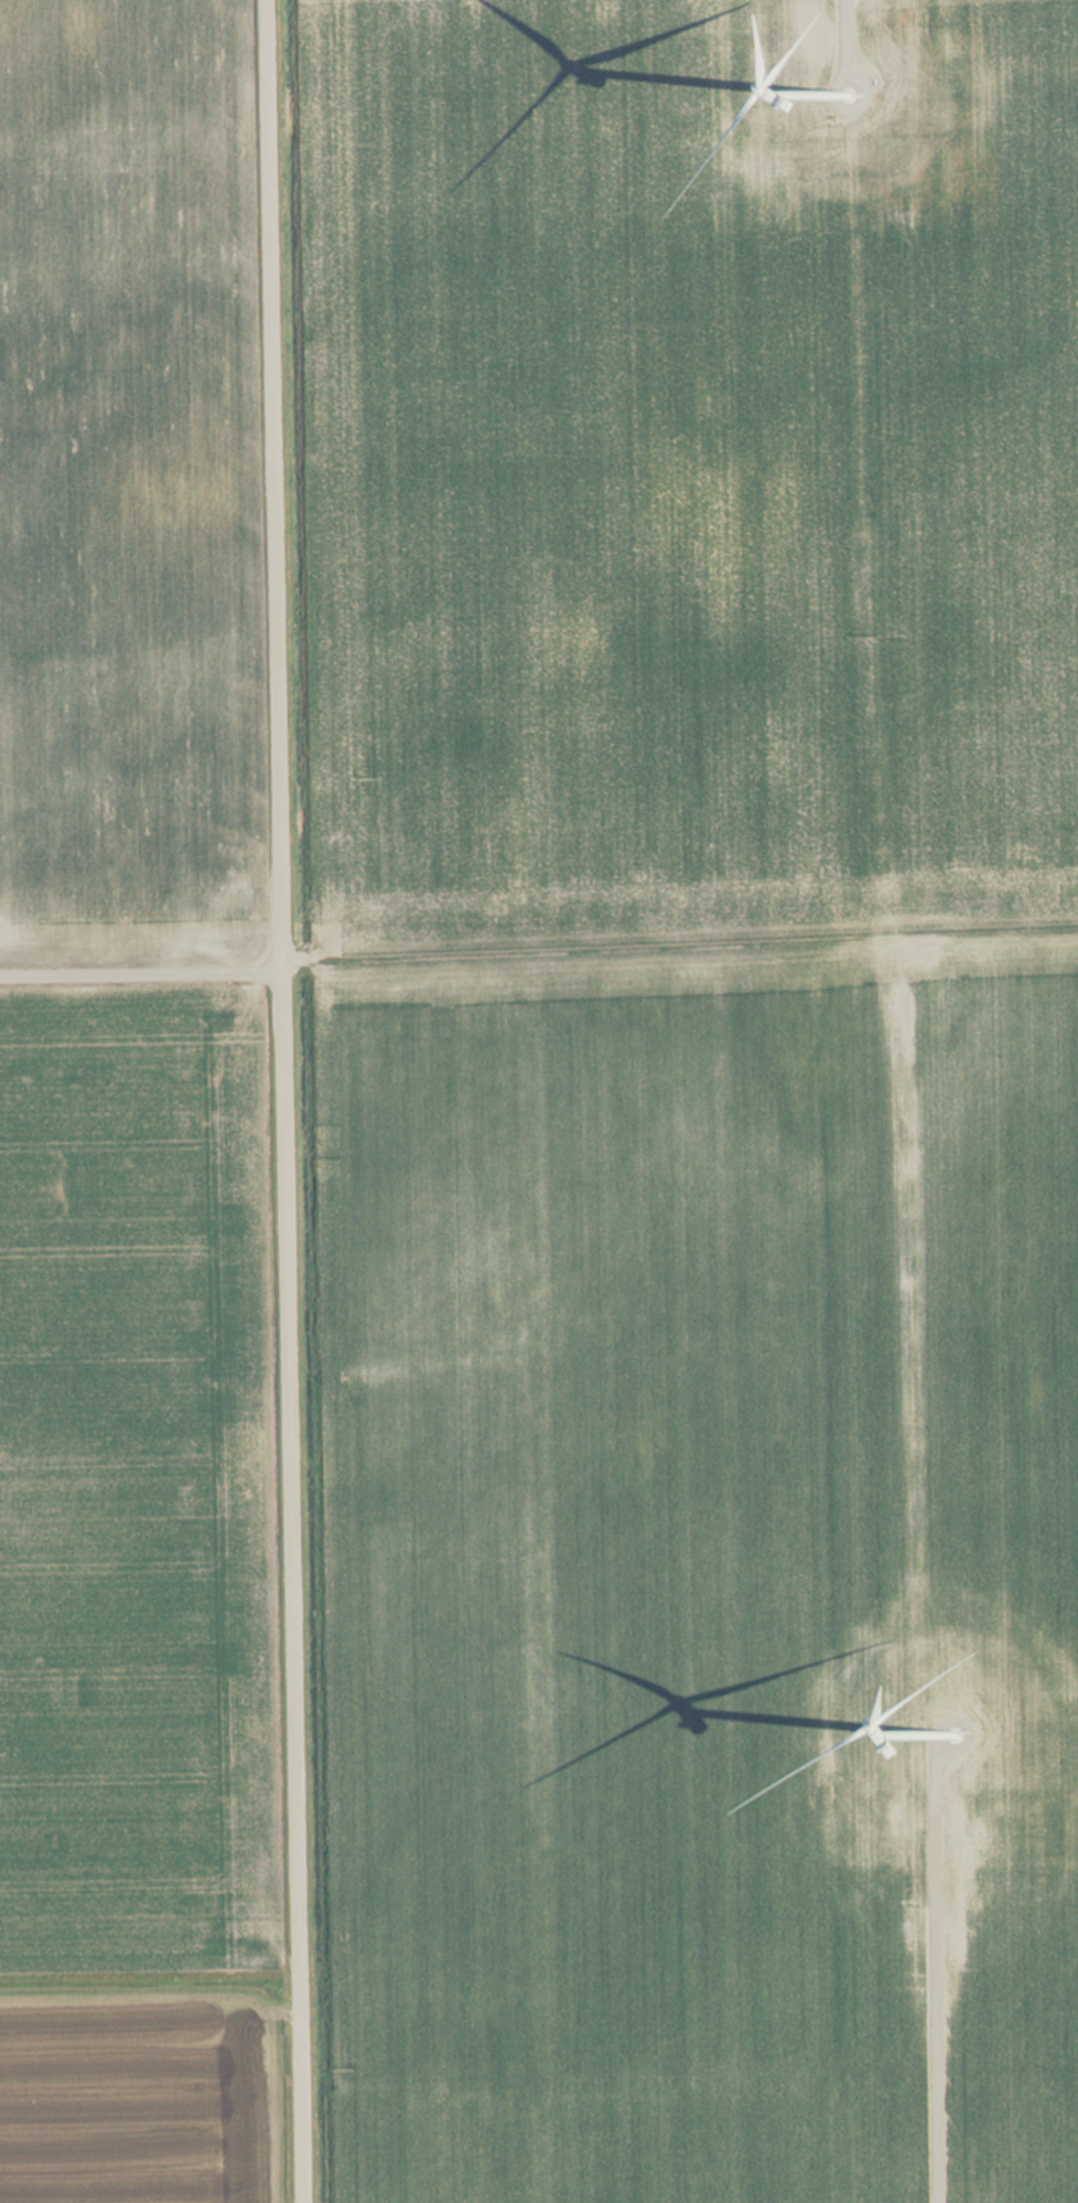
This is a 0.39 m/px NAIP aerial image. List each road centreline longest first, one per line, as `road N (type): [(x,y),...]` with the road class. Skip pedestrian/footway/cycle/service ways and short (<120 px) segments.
road 1 (residential): [(317,2202),(278,0)]

